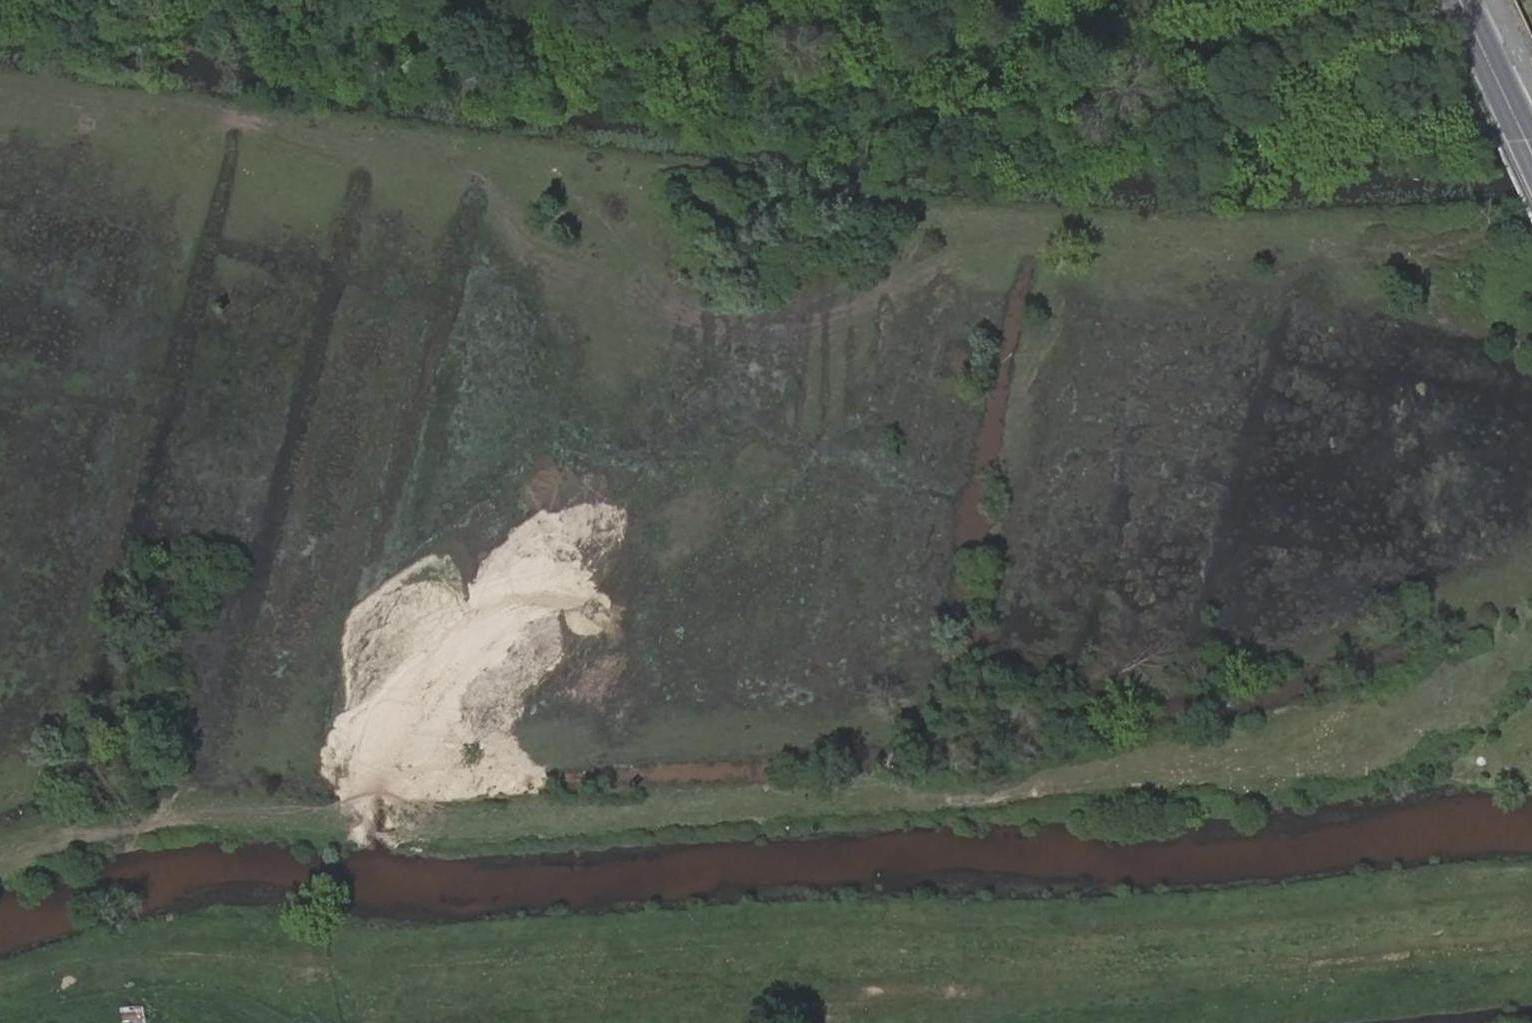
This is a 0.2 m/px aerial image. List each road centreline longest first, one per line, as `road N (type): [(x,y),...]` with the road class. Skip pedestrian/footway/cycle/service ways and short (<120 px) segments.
road 1 (track): [(0,978),(85,940),(240,928),(406,931),(1030,907),(1531,874)]
road 2 (secondary): [(1531,155),(1458,0)]

